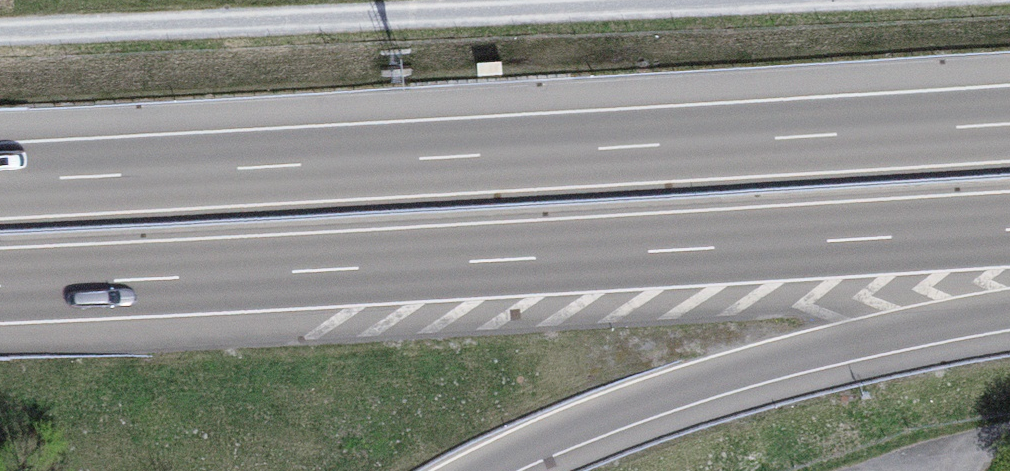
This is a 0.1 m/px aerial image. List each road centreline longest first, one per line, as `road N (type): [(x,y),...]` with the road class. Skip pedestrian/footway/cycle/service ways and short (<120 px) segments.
road 1 (motorway): [(1009,119),(0,178)]
road 2 (motorway): [(0,286),(1009,232)]
road 3 (track): [(737,0),(0,32)]
road 4 (motorway): [(482,470),(695,386),(1009,311)]

